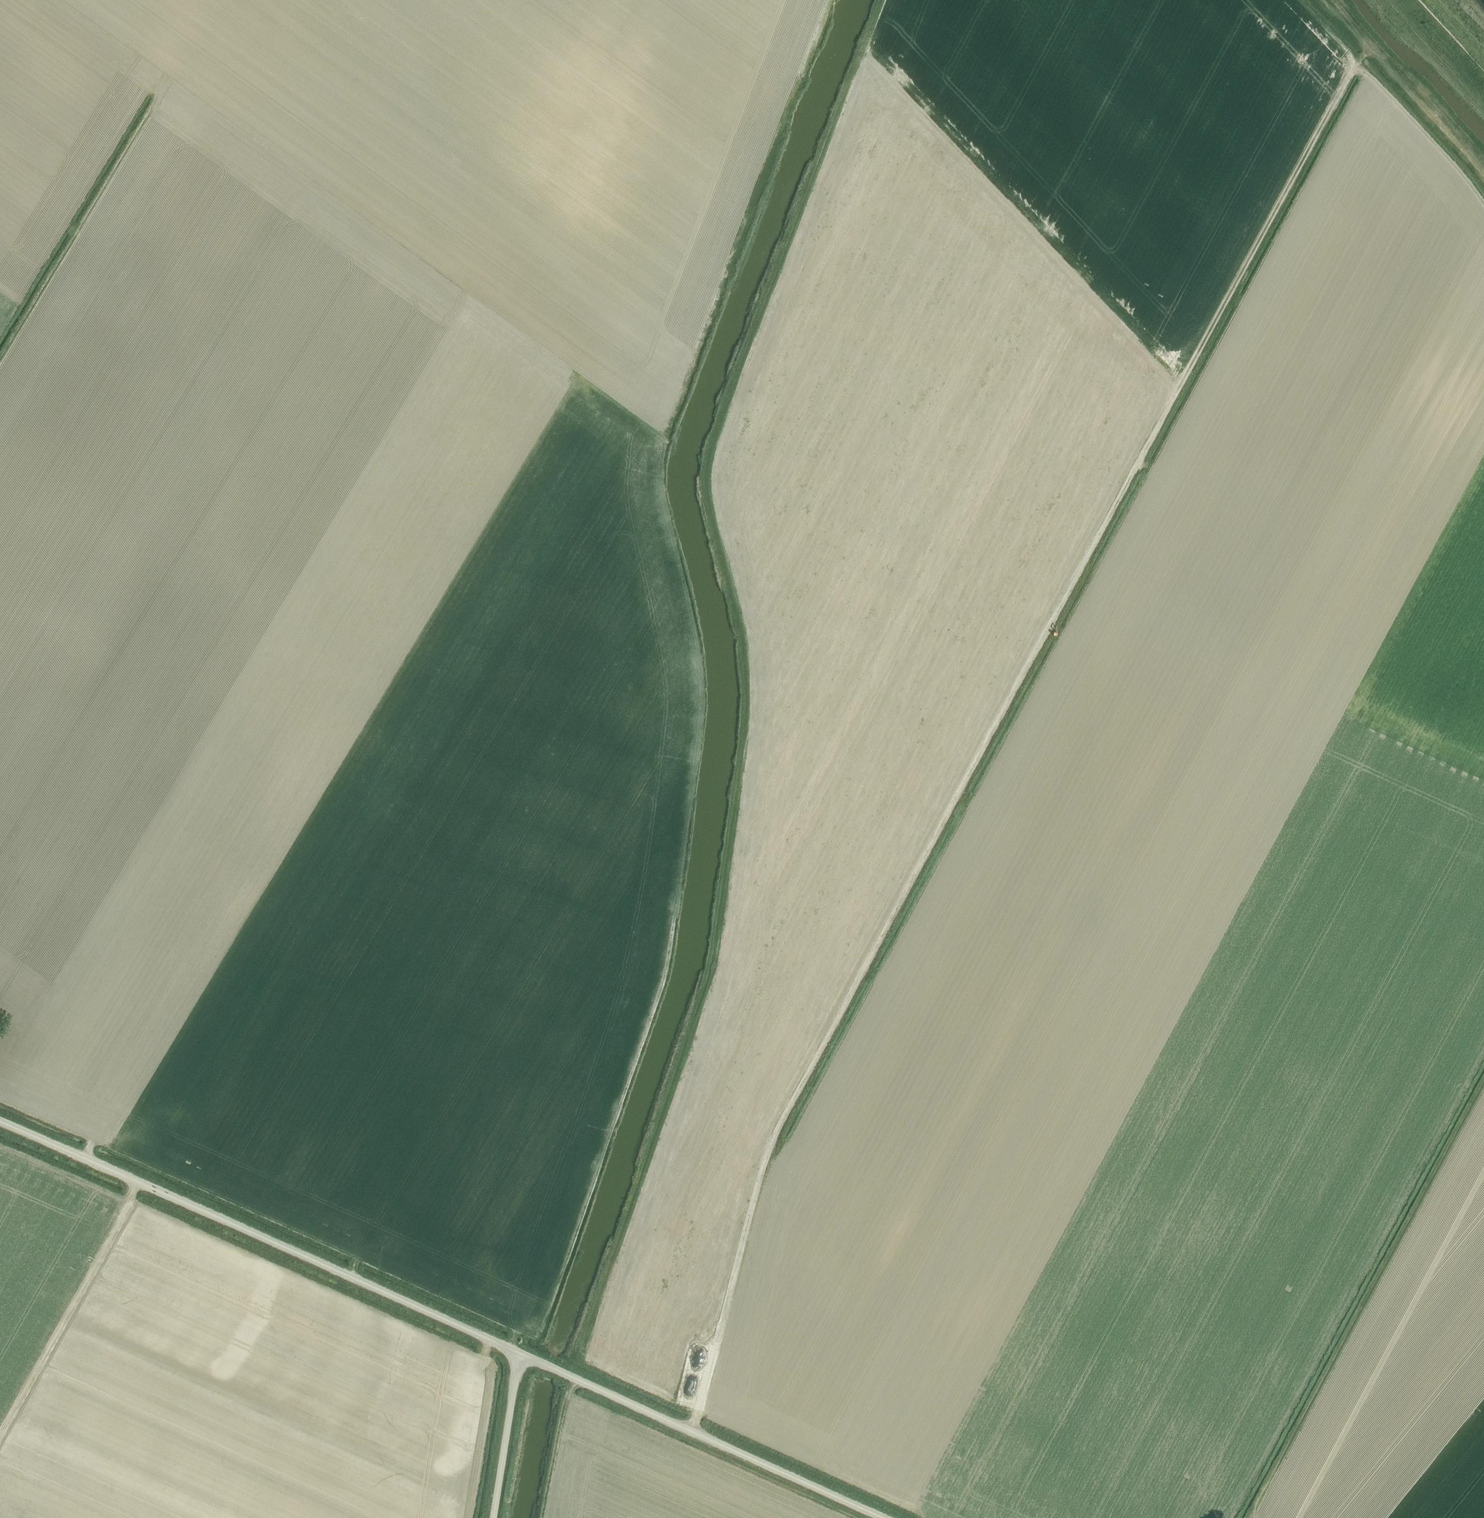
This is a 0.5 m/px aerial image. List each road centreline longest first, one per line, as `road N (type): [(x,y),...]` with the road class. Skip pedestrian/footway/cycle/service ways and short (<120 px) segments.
road 1 (track): [(1372,34),(777,1133),(697,1435)]
road 2 (unclassified): [(519,1352),(0,1122)]
road 3 (unclassified): [(878,1517),(519,1352)]
road 4 (track): [(0,361),(159,97)]
road 5 (track): [(1483,160),(1372,34)]
road 6 (unclassified): [(492,1517),(519,1352)]

